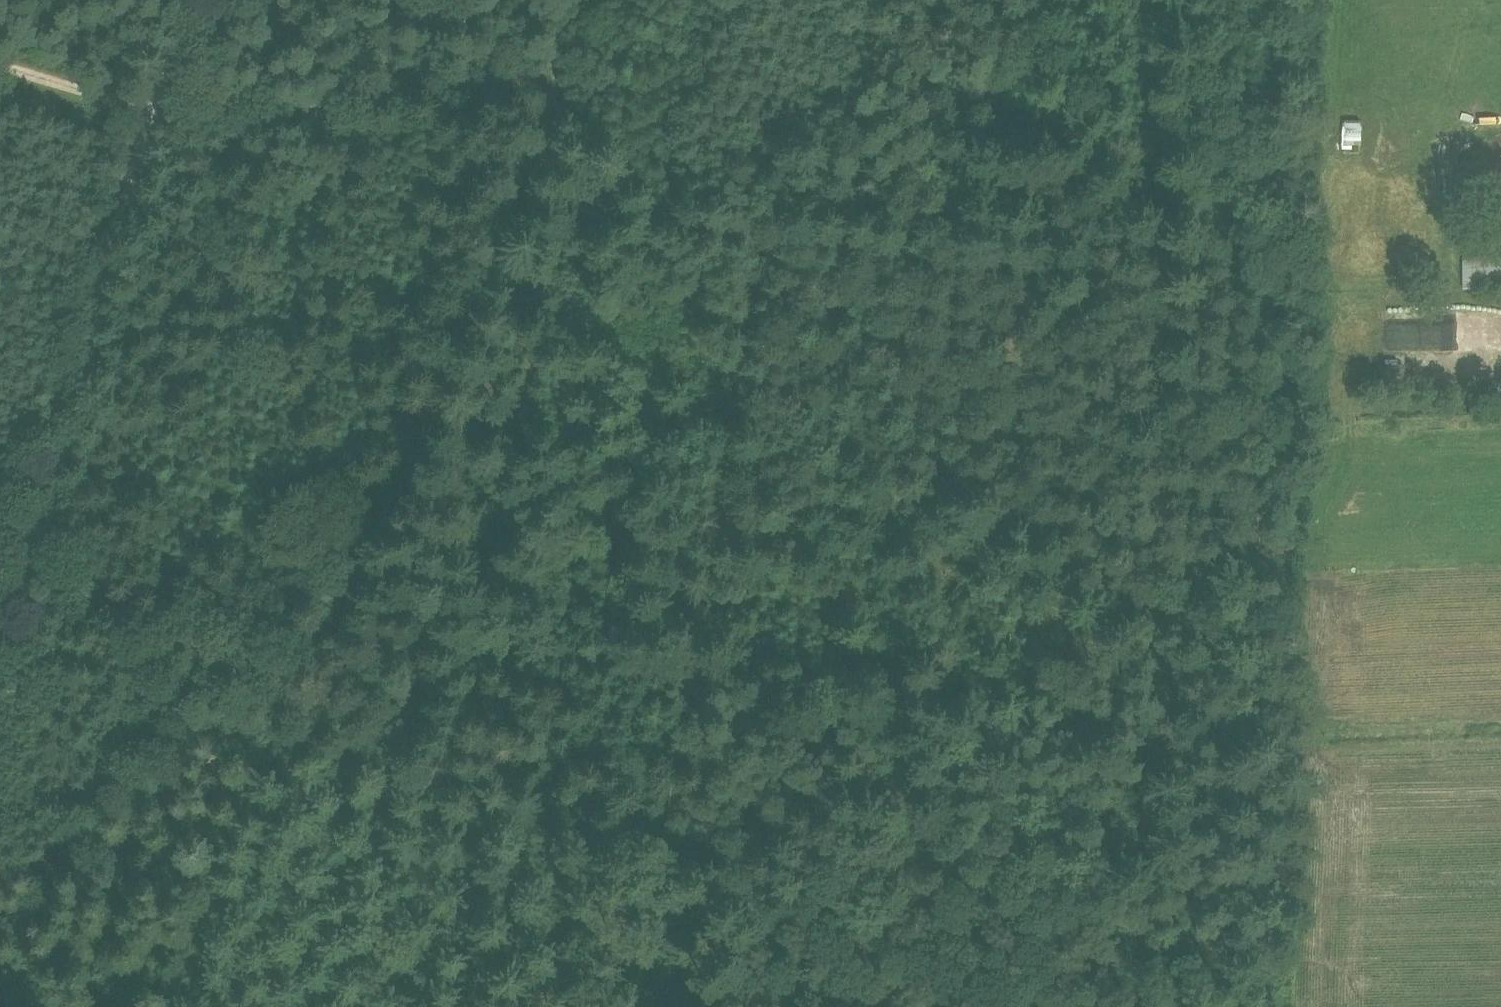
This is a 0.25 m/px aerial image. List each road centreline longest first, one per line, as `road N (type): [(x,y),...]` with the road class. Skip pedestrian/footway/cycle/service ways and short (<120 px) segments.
road 1 (track): [(0,651),(156,118)]
road 2 (track): [(156,118),(0,76)]
road 3 (track): [(156,118),(203,0)]

